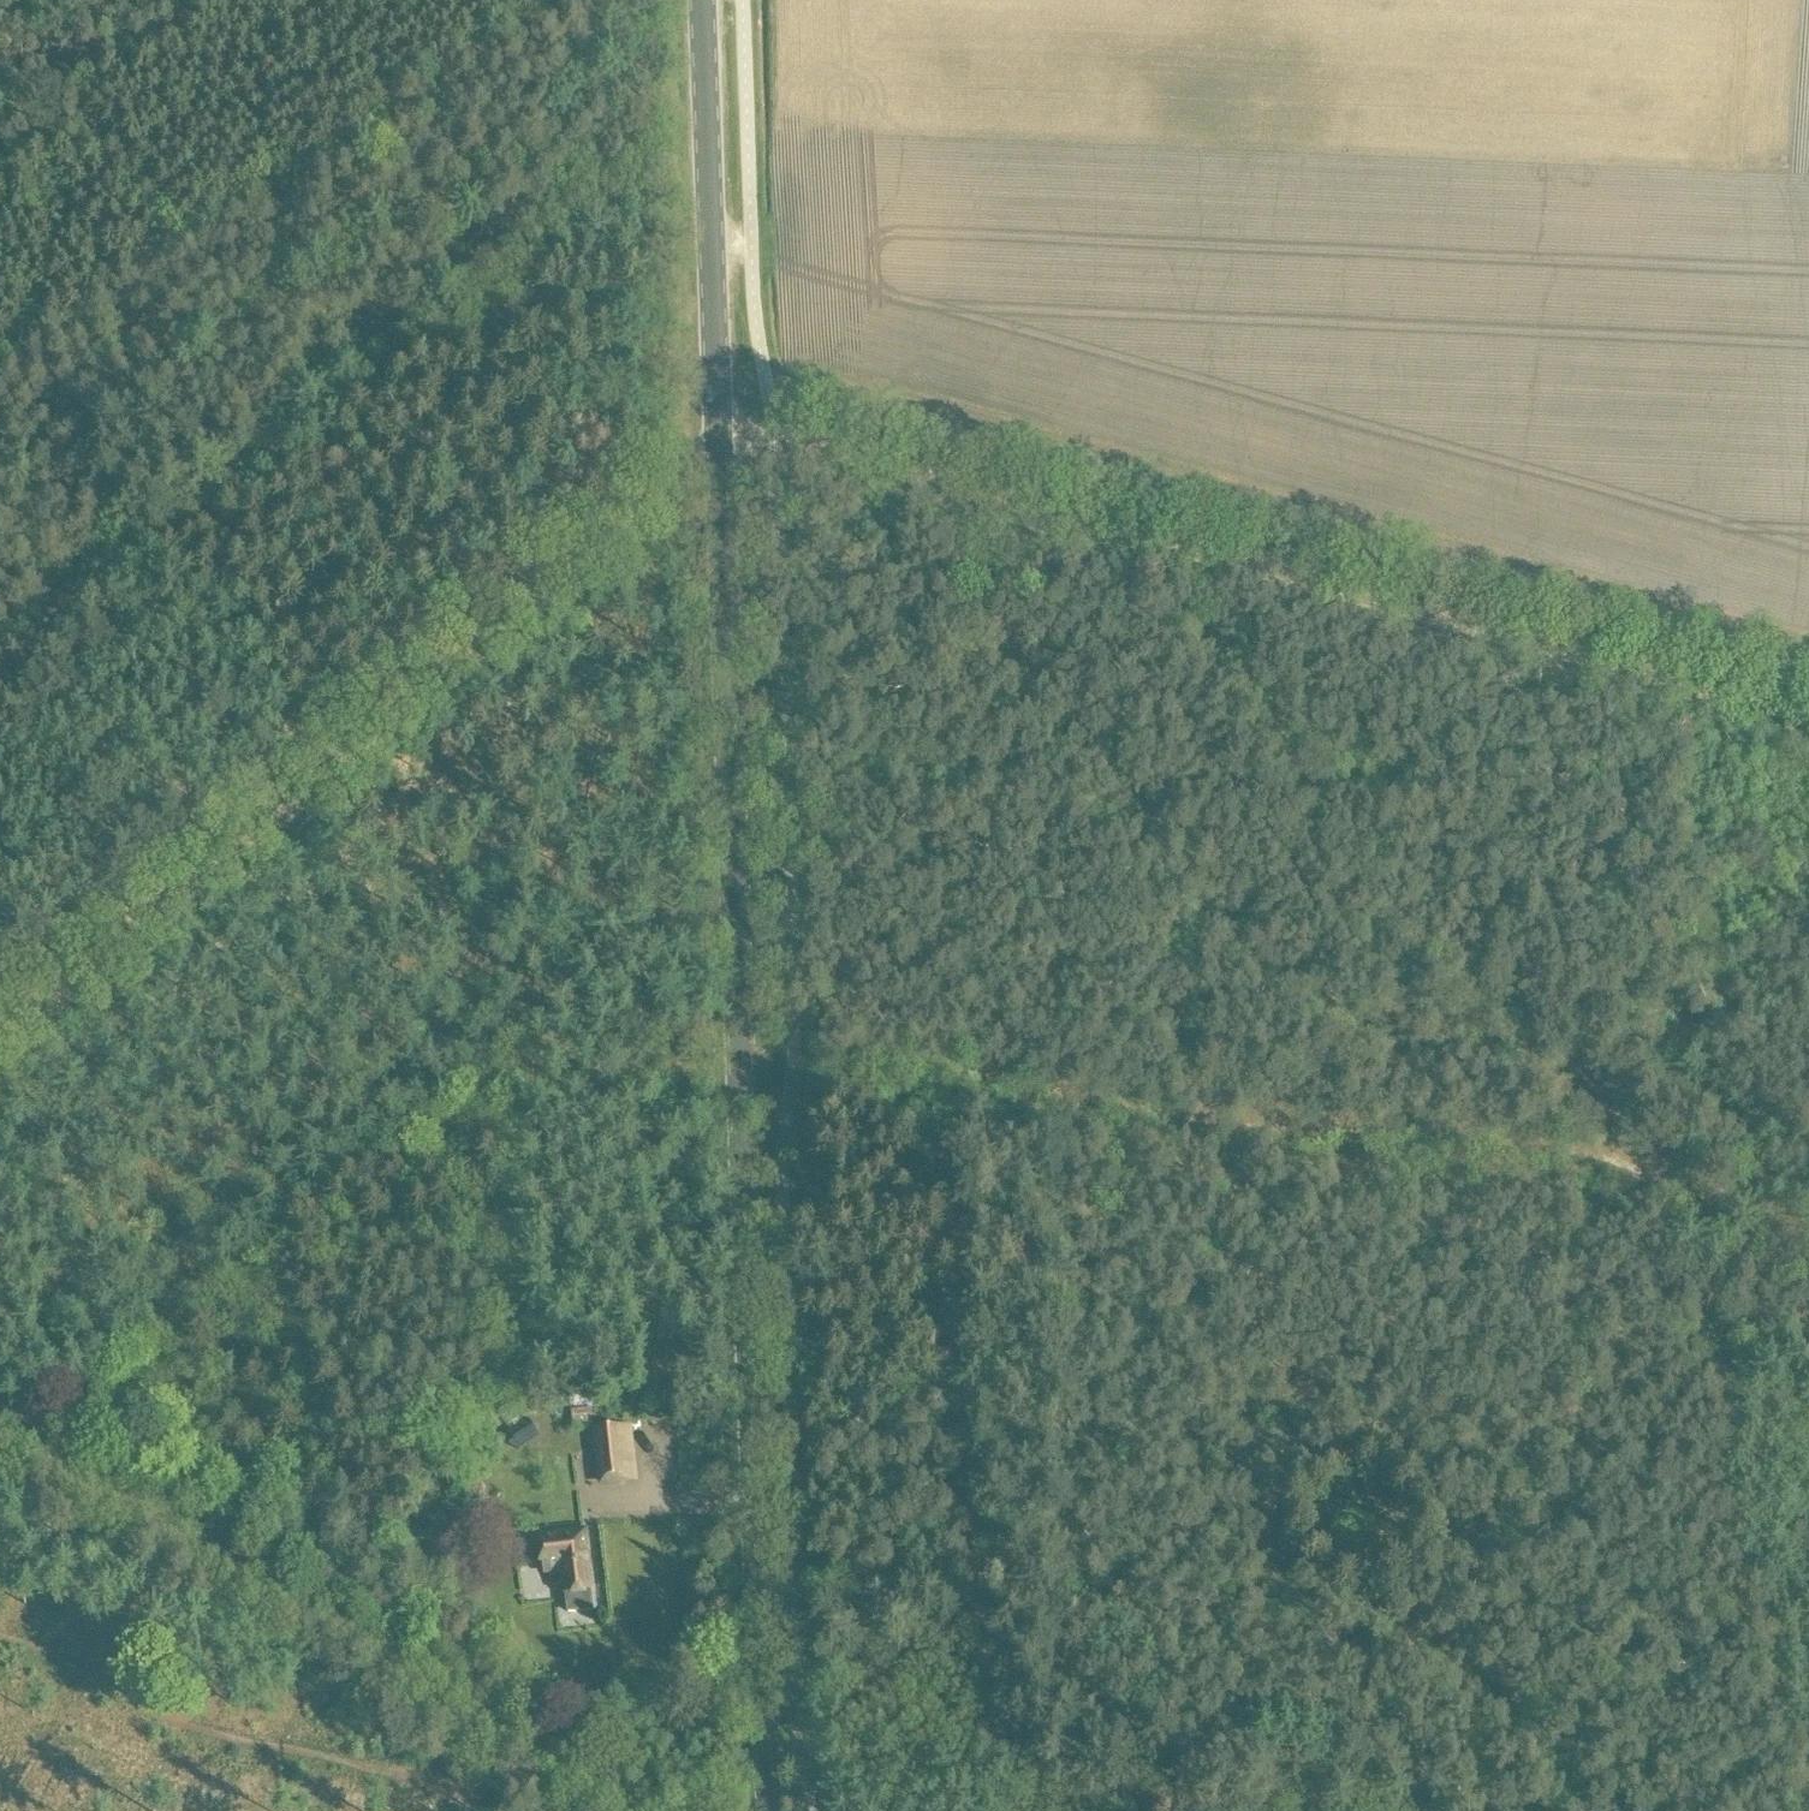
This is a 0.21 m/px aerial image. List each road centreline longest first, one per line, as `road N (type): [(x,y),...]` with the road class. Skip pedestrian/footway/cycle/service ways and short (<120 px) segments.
road 1 (secondary): [(774,1810),(705,0)]
road 2 (track): [(720,427),(899,466),(1808,718)]
road 3 (track): [(720,427),(0,1050)]
road 4 (unclassified): [(550,1810),(515,1756),(474,1717),(0,1429)]

